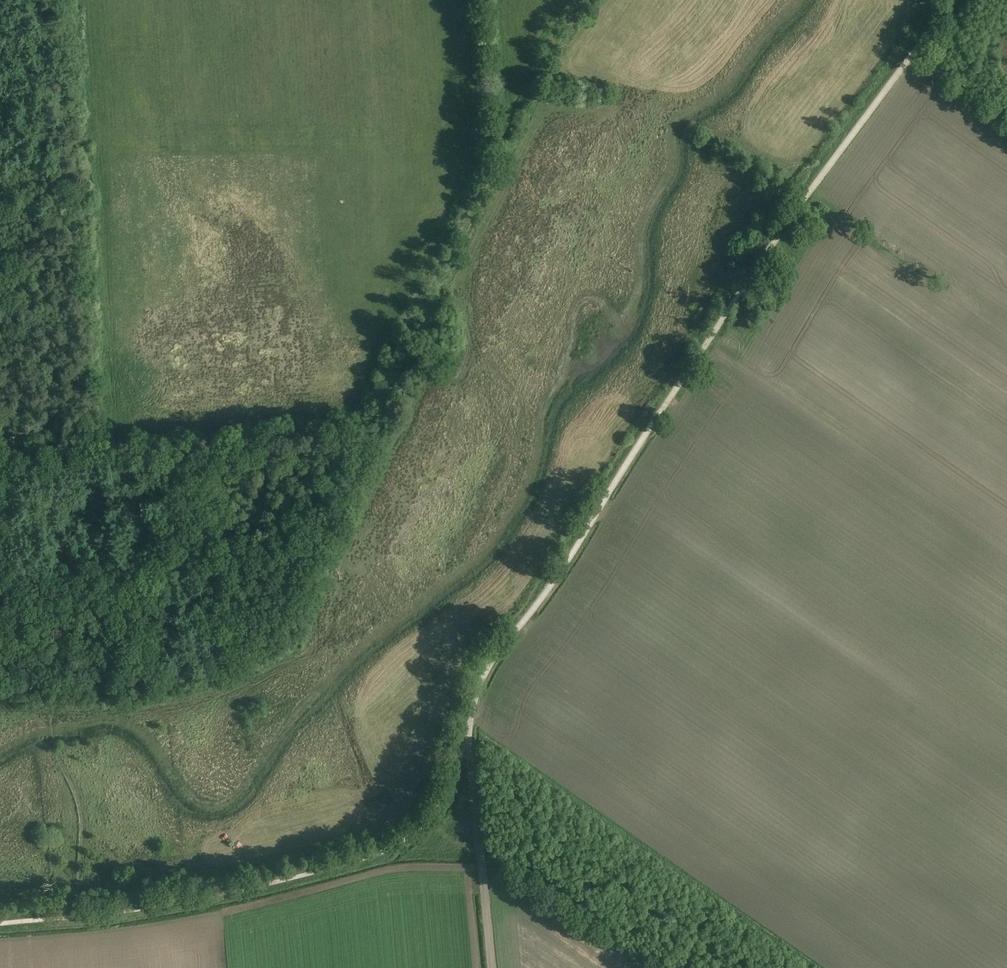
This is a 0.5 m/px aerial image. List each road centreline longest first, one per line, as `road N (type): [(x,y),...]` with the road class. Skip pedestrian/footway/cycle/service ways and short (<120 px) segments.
road 1 (unclassified): [(470,720),(483,677),(718,324),(808,192),(957,0)]
road 2 (track): [(470,720),(490,967)]

